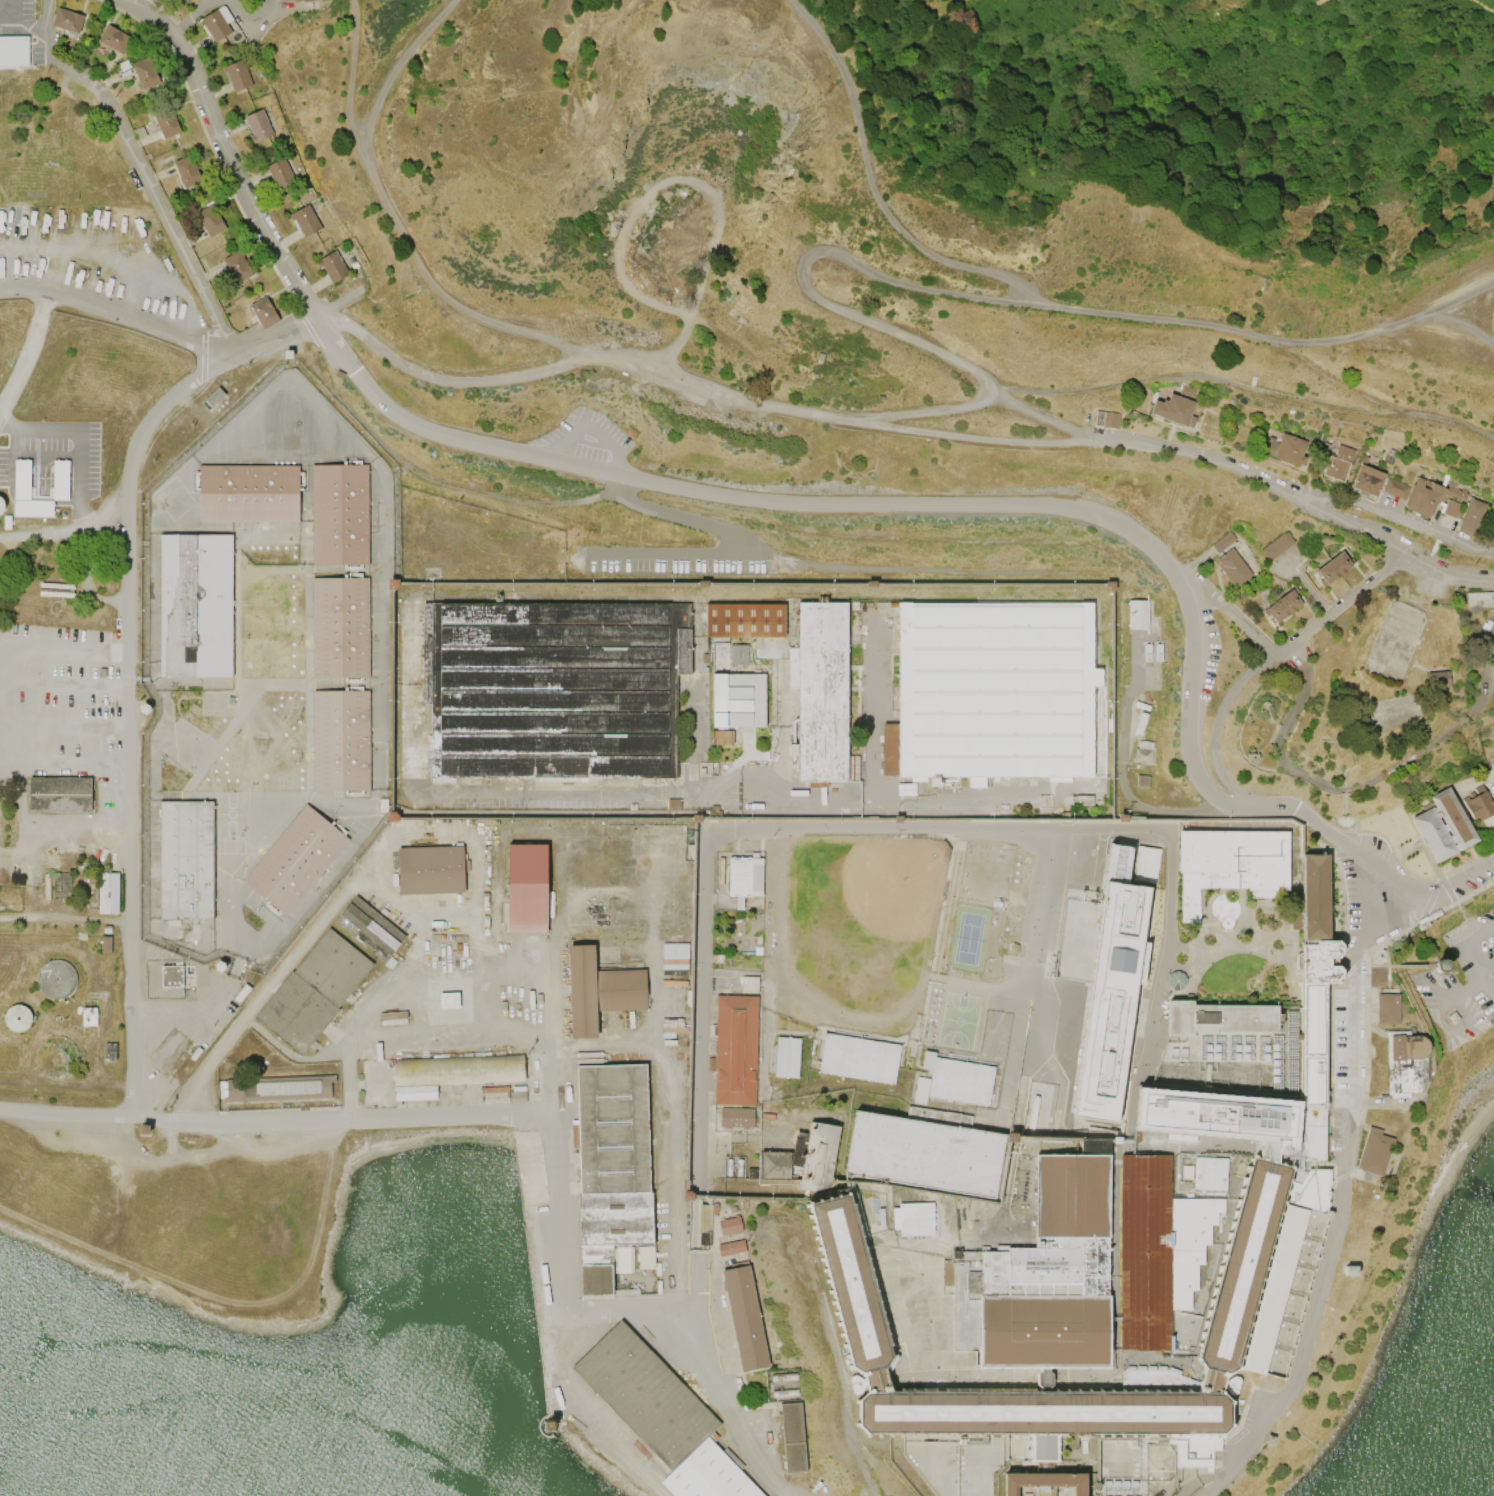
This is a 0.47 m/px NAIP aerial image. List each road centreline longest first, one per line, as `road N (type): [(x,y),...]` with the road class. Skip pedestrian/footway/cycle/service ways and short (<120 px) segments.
road 1 (residential): [(1434,895),(1403,887),(1287,805),(1221,802),(1199,784),(1188,740),(1191,649),(1181,594),(1157,556),(1115,525),(1028,505),(821,506),(713,495),(458,441),(385,408),(265,231),(184,58),(157,24),(123,0)]
road 2 (residential): [(136,1118),(128,494),(134,452),(155,414),(219,365),(330,320),(439,381),(482,383),(616,363),(830,421)]
road 3 (residential): [(998,402),(973,369),(817,302),(801,283),(805,262),(827,252),(921,289),(1200,323),(1280,342),(1392,328),(1493,283)]
road 4 (residential): [(1363,941),(1353,966),(1338,1224),(1297,1379),(1207,1495)]
road 5 (residential): [(785,1495),(710,1390),(676,1314),(563,1316),(548,1118)]
road 6 (residential): [(456,0),(382,92),(368,132),(370,173),(439,297),(468,317),(594,363)]
road 7 (residential): [(1493,441),(1450,423),(1333,408),(1207,376),(993,391)]
road 8 (residential): [(1493,628),(1486,635),(1479,708),(1396,769),(1345,789),(1284,765),(1279,744),(1306,680),(1292,656),(1274,657)]
road 9 (track): [(1027,303),(1059,266),(1062,132),(1079,52),(1230,0)]
road 10 (residential): [(1493,583),(1438,573),(1378,533),(1217,461),(1103,440)]
road 11 (residential): [(47,0),(54,63),(91,83),(108,104),(234,357)]
road 12 (residential): [(1027,303),(1013,285),(940,267),(894,229),(872,192),(845,82),(788,0)]
road 13 (residential): [(548,1118),(164,1121)]
road 14 (residential): [(1402,553),(1260,665),(1224,707),(1213,744),(1217,771),(1259,804)]
road 15 (residential): [(830,421),(998,402),(1103,440)]
road 16 (residential): [(1103,440),(969,441),(830,421)]
road 17 (residential): [(0,294),(67,299),(234,357)]
road 18 (residential): [(1295,498),(1355,504),(1472,550),(1493,550)]
road 19 (residential): [(370,173),(349,117),(352,0)]
road 20 (residential): [(164,1121),(0,1110)]
road 21 (residential): [(1258,337),(1402,414)]
road 22 (residential): [(1493,861),(1363,941)]
road 23 (residential): [(128,494),(54,530),(0,540)]
road 24 (residential): [(0,865),(130,830)]
road 25 (residential): [(0,412),(31,350),(42,294)]

